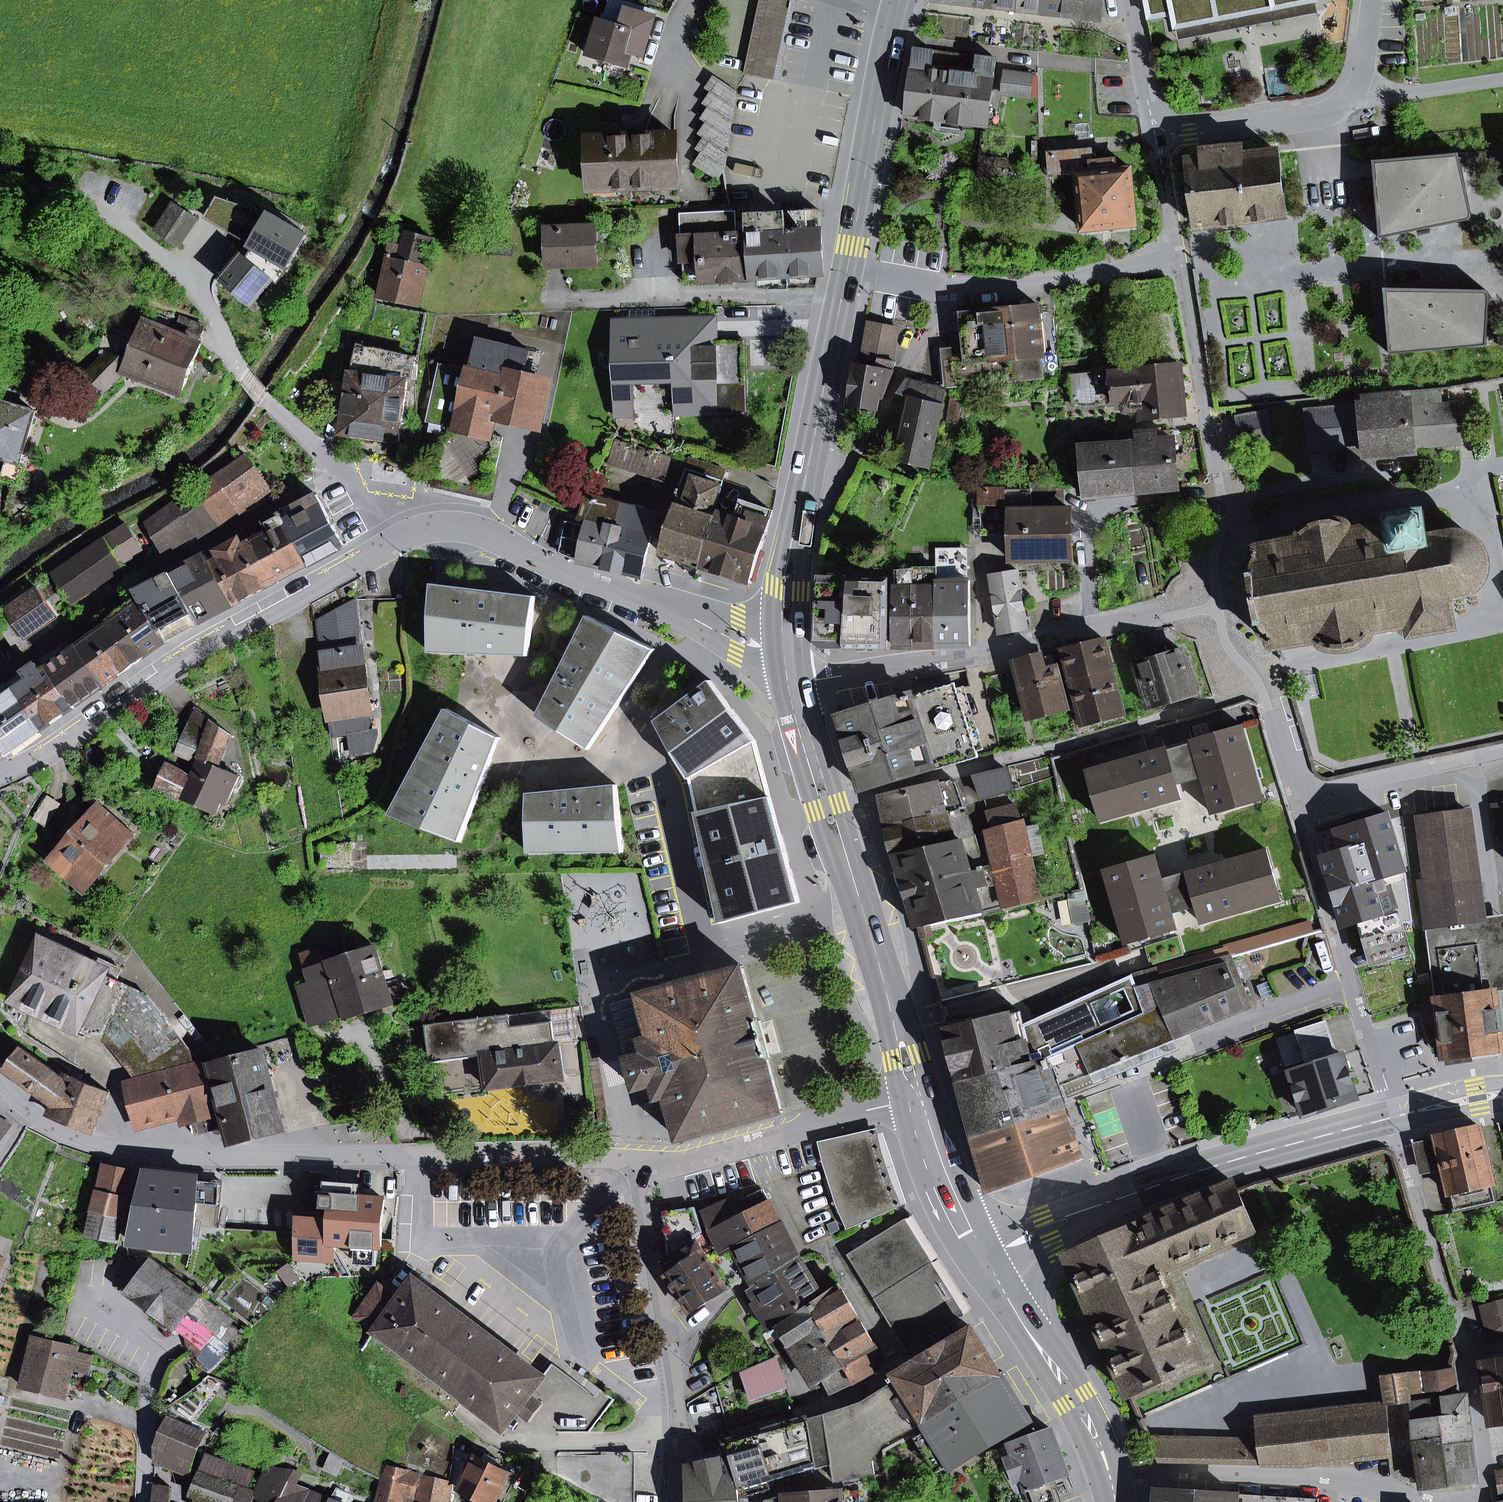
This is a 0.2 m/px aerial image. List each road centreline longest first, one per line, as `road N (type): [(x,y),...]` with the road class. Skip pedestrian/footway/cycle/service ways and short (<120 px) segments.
road 1 (residential): [(31,1109),(85,1139),(182,1155),(637,1161)]
road 2 (tertiary): [(0,774),(180,659),(396,541)]
road 3 (primary): [(1392,1118),(1224,1165),(1047,1228),(981,1261)]
road 4 (primary): [(915,1096),(792,684)]
road 5 (residential): [(1214,608),(792,684)]
road 6 (tertiary): [(396,541),(429,529),(479,532),(552,568),(738,638),(787,642)]
road 7 (residential): [(1392,1118),(1474,1377),(1489,1501)]
road 8 (primary): [(787,642),(790,561),(846,268)]
road 9 (residential): [(1214,608),(1226,505),(1179,257)]
road 10 (residential): [(637,1161),(678,1415),(674,1501)]
road 11 (residential): [(846,268),(1017,283),(1179,257)]
road 12 (residential): [(1297,796),(1392,1118)]
road 13 (residential): [(1111,1481),(1154,1470),(1336,1480),(1424,1501)]
road 14 (residential): [(396,541),(343,470),(243,377),(211,304)]
road 15 (residential): [(637,1161),(678,1165),(915,1096)]
road 16 (primary): [(846,268),(899,0)]
road 17 (primary): [(1111,1481),(1065,1382),(981,1261)]
road 18 (residential): [(1297,796),(1502,751)]
road 19 (residential): [(1297,796),(1260,689),(1227,645),(1214,608)]
road 20 (residential): [(1353,96),(1326,114),(1154,139)]
road 21 (primary): [(981,1261),(947,1194),(915,1096)]
road 22 (residential): [(1154,139),(1128,0)]
road 23 (residential): [(1179,257),(1154,139)]

